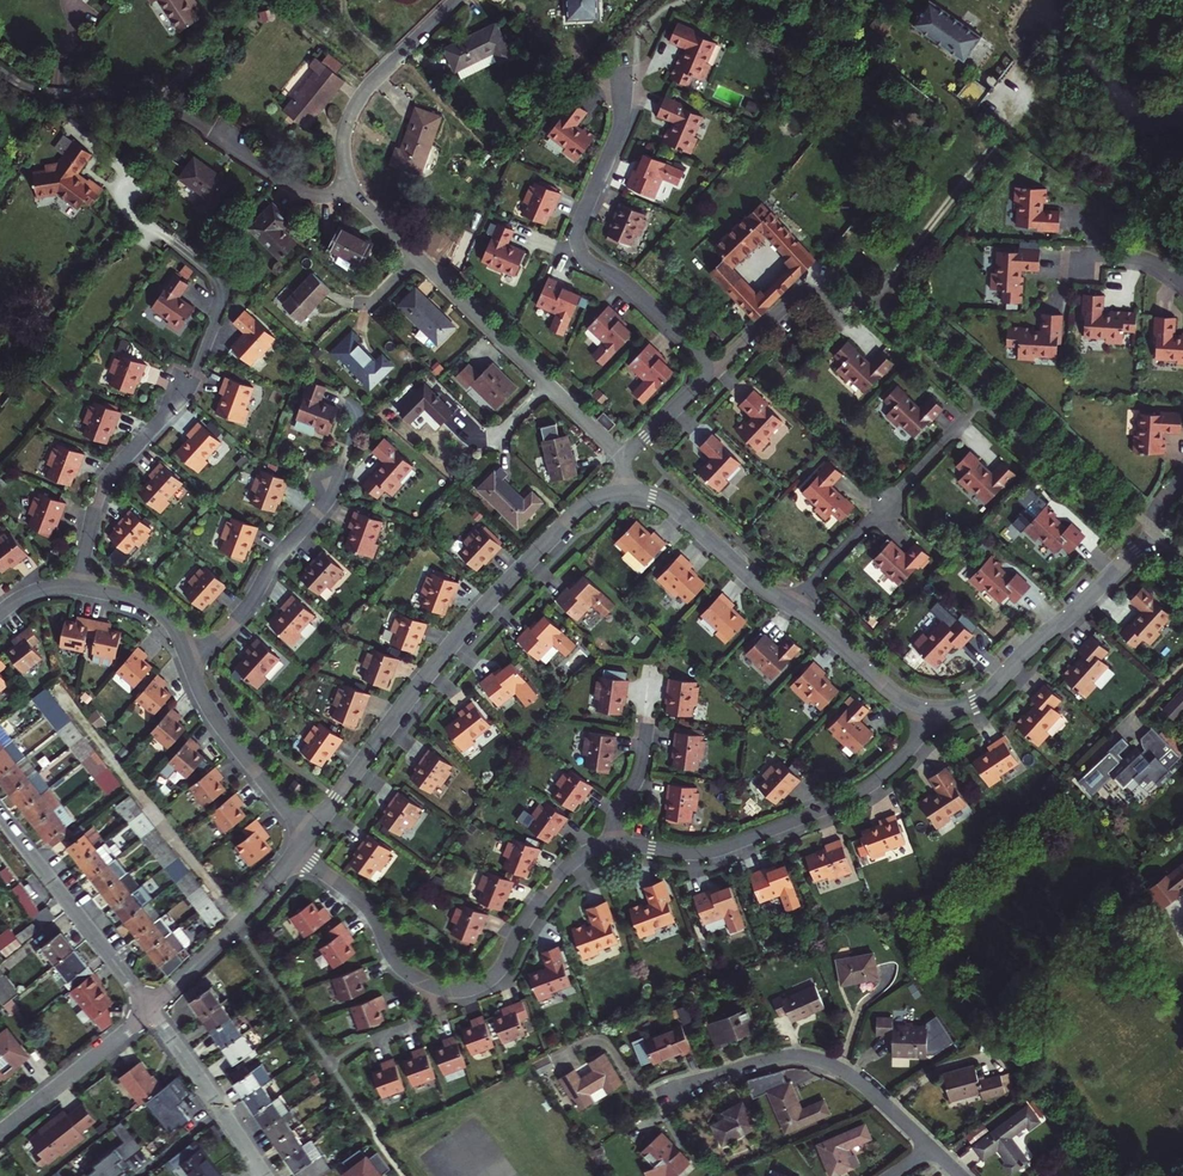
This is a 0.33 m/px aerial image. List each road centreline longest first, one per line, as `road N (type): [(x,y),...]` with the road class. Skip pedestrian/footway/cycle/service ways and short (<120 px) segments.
road 1 (residential): [(626,492),(584,507),(498,591),(308,838)]
road 2 (residential): [(614,844),(562,873),(495,976),(451,991),(405,971),(365,904),(296,854)]
road 3 (residential): [(353,193),(304,194),(147,100),(35,92),(0,72)]
road 4 (residential): [(716,370),(579,248),(580,221),(620,125),(622,70)]
road 5 (residential): [(928,709),(895,766),(832,805),(704,854),(614,844)]
road 6 (residential): [(931,1149),(858,1082),(811,1059),(762,1062),(665,1091)]
road 7 (residential): [(1154,533),(983,696),(928,709)]
road 8 (residential): [(791,606),(962,419)]
road 9 (residential): [(0,814),(150,1009)]
road 10 (residential): [(80,587),(103,488),(188,378)]
road 11 (residential): [(353,193),(341,154),(351,107),(457,0)]
road 12 (residential): [(333,487),(241,616),(189,660)]
road 13 (residential): [(308,838),(214,717),(189,660)]
road 14 (residential): [(296,854),(236,926),(150,1009)]
road 15 (residential): [(791,606),(670,504),(626,492)]
road 16 (residential): [(150,1009),(265,1175)]
road 17 (residential): [(716,370),(793,298),(840,289),(888,297)]
road 18 (residential): [(150,1009),(0,1130)]
road 19 (residential): [(548,386),(418,258)]
road 20 (residential): [(928,709),(895,695),(791,606)]
road 21 (residential): [(189,660),(172,624),(148,603),(80,587)]
road 22 (residential): [(624,458),(716,370)]
road 23 (residential): [(614,844),(649,727)]

